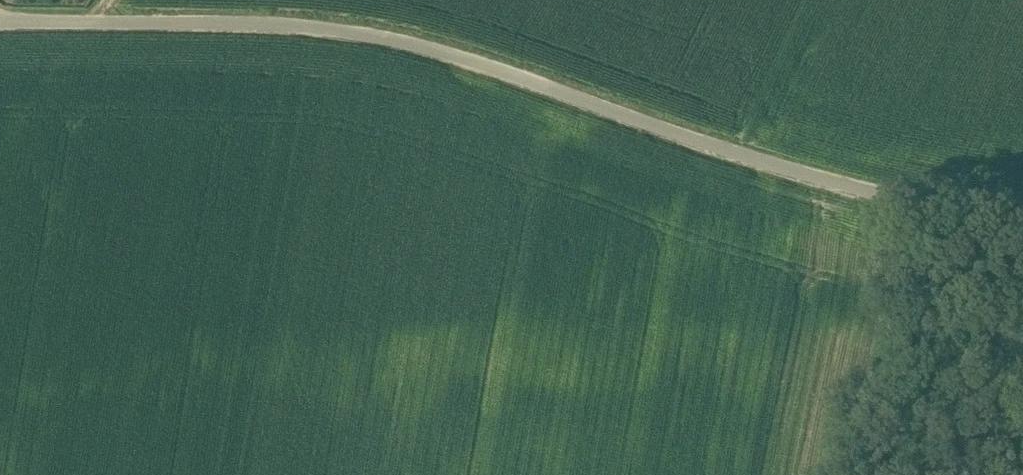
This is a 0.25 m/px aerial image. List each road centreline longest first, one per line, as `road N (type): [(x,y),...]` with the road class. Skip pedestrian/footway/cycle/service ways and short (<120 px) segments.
road 1 (unclassified): [(1022,216),(843,186),(458,59),(384,43),(301,31),(0,22)]

